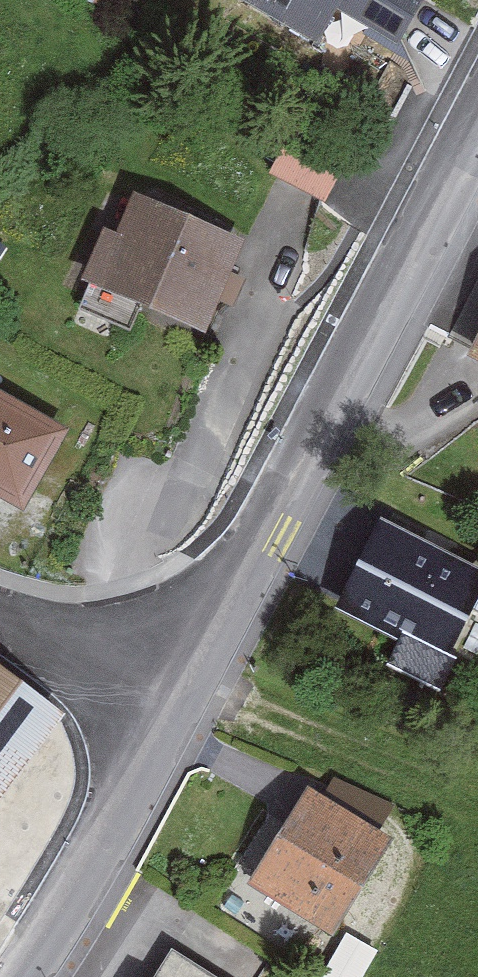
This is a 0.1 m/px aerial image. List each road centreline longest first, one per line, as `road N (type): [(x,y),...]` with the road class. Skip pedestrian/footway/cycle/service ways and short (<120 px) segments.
road 1 (secondary): [(169,705),(477,115)]
road 2 (secondary): [(0,958),(169,705)]
road 3 (tertiary): [(0,623),(169,705)]

